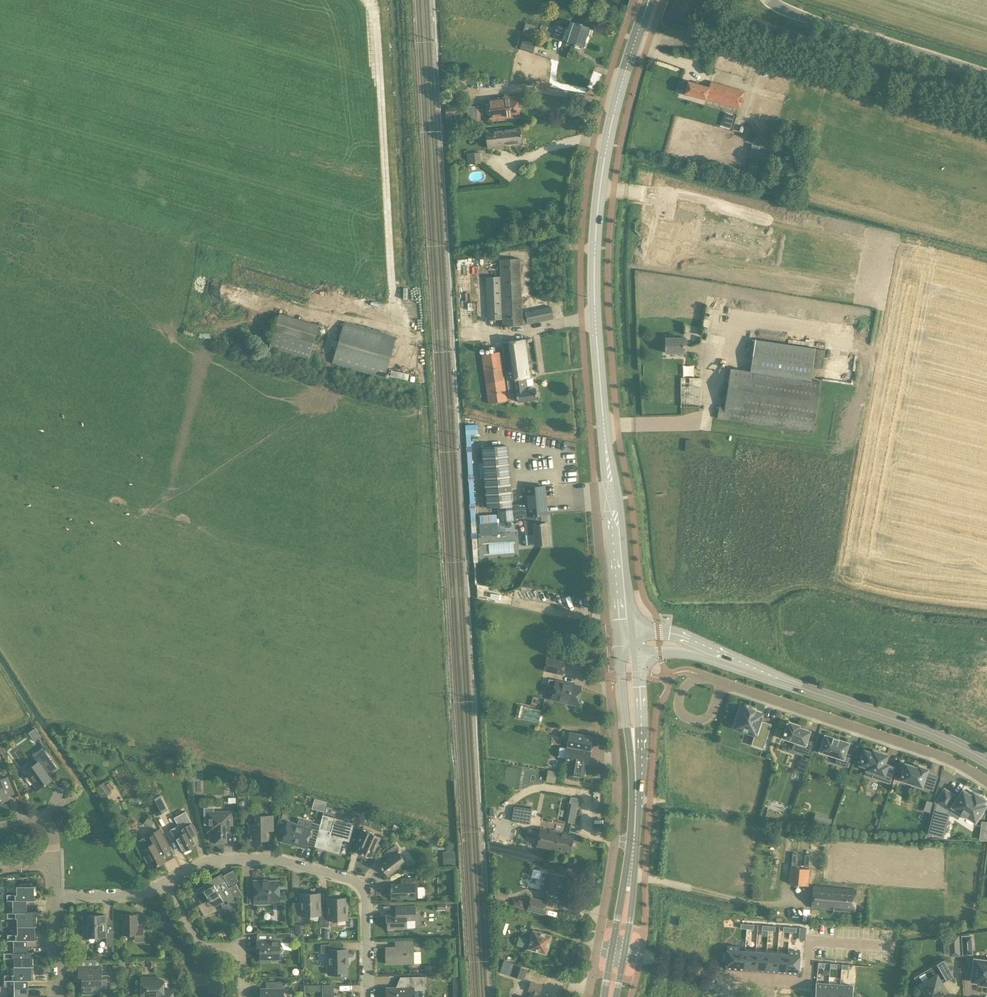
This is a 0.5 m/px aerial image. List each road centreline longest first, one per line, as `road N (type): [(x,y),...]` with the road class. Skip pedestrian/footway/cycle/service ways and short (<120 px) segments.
road 1 (secondary): [(626,644),(594,271),(610,130),(648,0)]
road 2 (tertiary): [(626,644),(684,645),(956,742),(986,761)]
road 3 (residential): [(368,996),(366,902),(357,880),(273,858),(208,860),(166,881)]
road 4 (residential): [(986,780),(936,753),(723,684)]
road 5 (tertiary): [(986,76),(770,0)]
road 6 (secondary): [(633,843),(626,644)]
road 7 (residential): [(609,677),(614,841)]
road 8 (residential): [(886,946),(812,940),(808,984),(767,982)]
road 9 (residential): [(243,996),(238,950),(201,945),(166,881)]
road 10 (residential): [(767,982),(624,951)]
road 11 (residential): [(723,684),(691,681),(678,698),(680,713),(705,720),(718,694)]
road 12 (unclassified): [(595,499),(605,622)]

